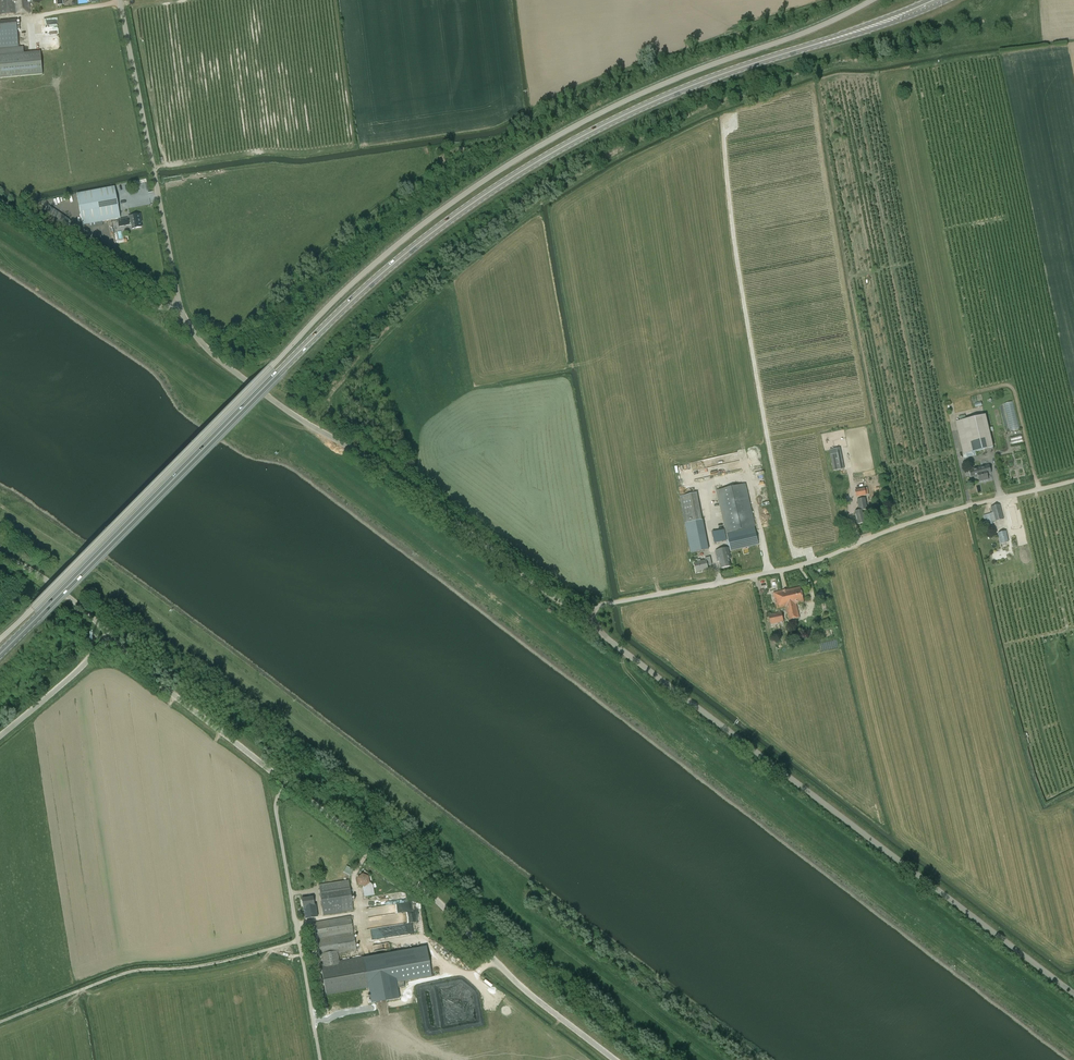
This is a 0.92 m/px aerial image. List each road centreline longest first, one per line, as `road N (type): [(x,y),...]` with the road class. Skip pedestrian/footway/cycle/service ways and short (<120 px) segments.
road 1 (primary): [(0,652),(372,280),(517,174),(694,82),(942,0)]
road 2 (unclassified): [(0,637),(354,283),(423,223),(598,114),(870,0)]
road 3 (unclassified): [(1073,996),(598,629),(591,608)]
road 4 (unclassified): [(591,608),(558,600),(384,468),(260,390),(201,342),(180,303)]
road 5 (unclassified): [(591,608),(780,571),(945,513),(1073,481)]
road 6 (unclassified): [(615,1059),(516,984),(444,907),(287,783)]
road 7 (unclassified): [(180,303),(117,0)]
road 8 (unclassified): [(320,1059),(276,807),(287,783)]
road 9 (unclassified): [(287,783),(111,640)]
road 10 (unclassified): [(180,303),(152,305),(0,202)]
road 11 (unclassified): [(0,737),(111,640)]
road 12 (unclassified): [(111,640),(34,570),(0,555)]

